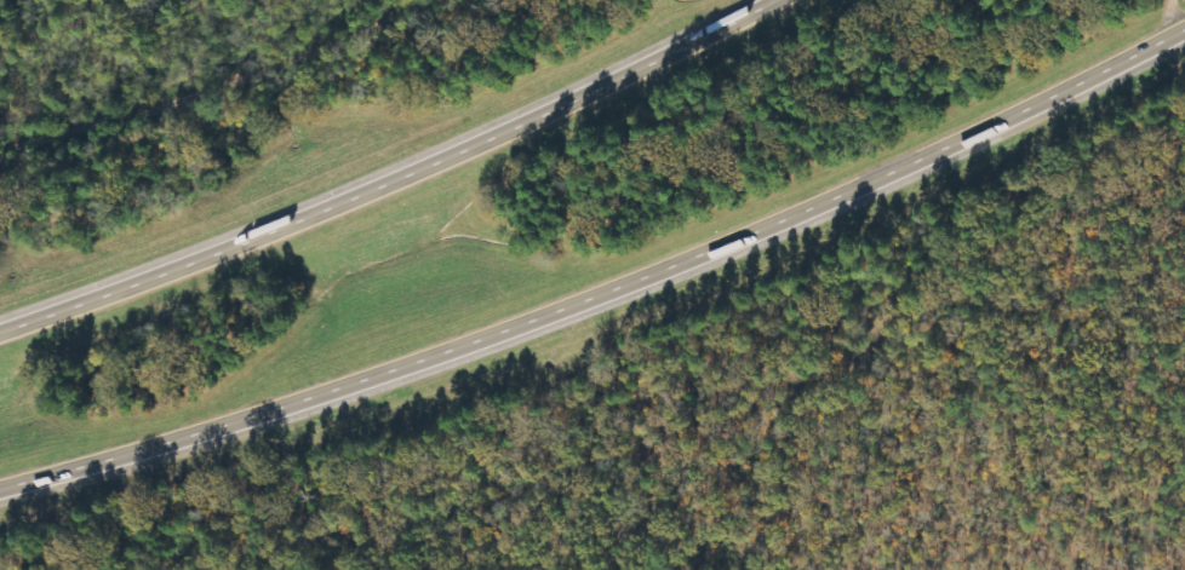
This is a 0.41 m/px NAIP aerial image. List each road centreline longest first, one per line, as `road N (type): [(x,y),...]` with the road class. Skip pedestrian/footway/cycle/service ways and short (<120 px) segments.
road 1 (motorway): [(0,482),(441,346),(834,196),(1184,22)]
road 2 (motorway): [(770,0),(452,144),(0,322)]

